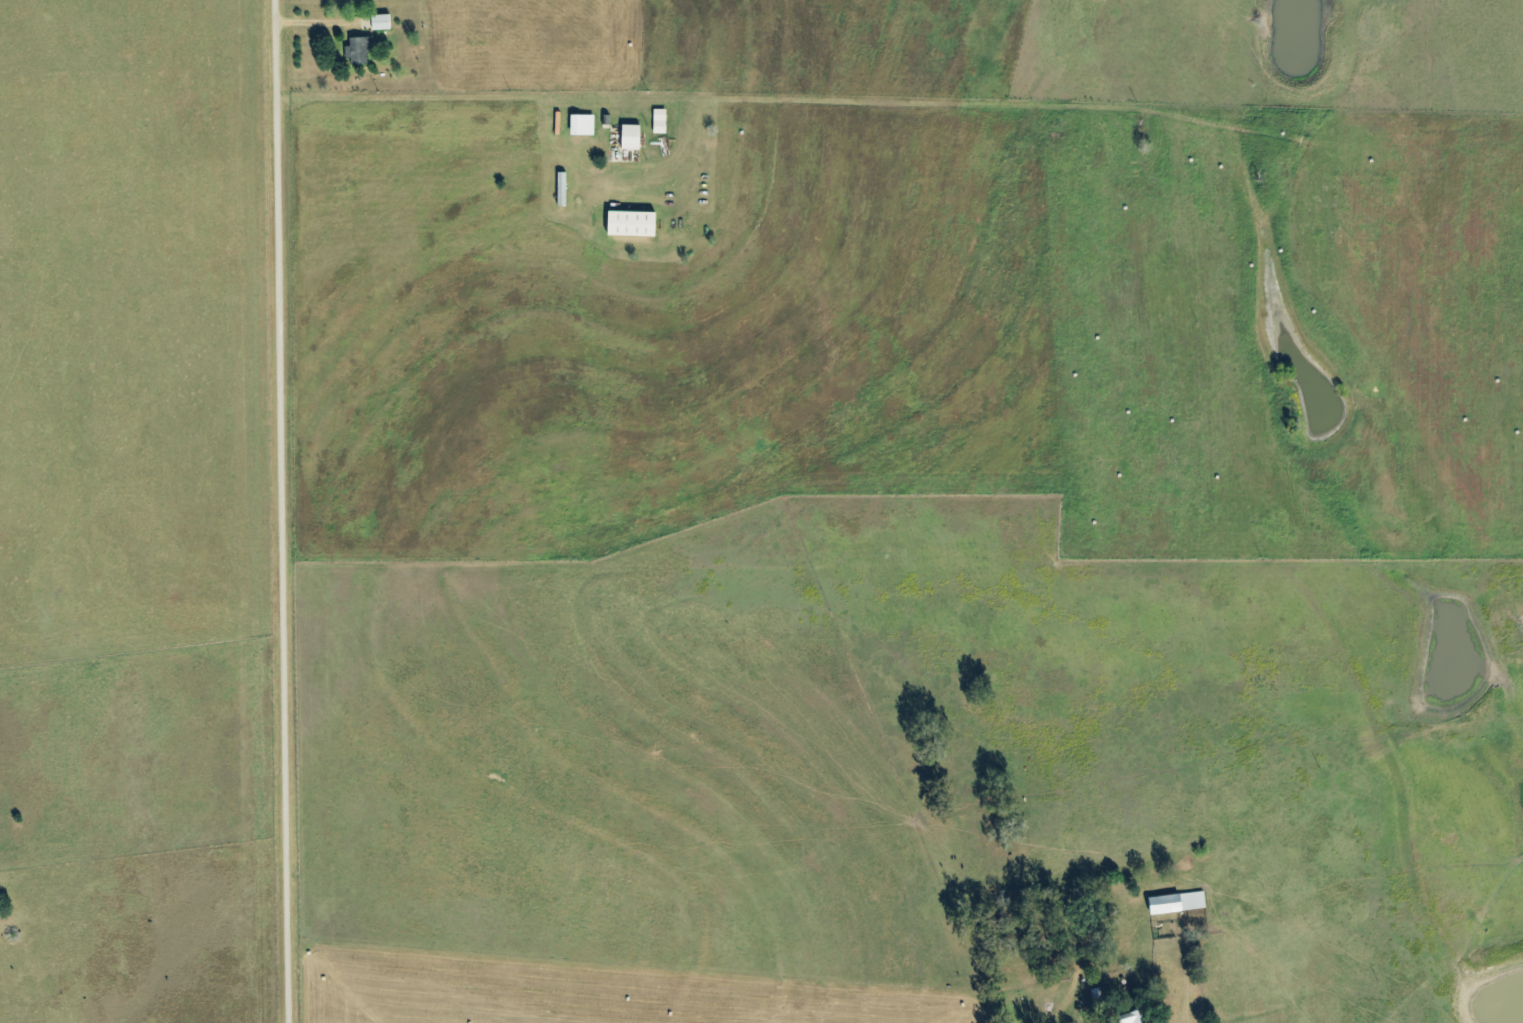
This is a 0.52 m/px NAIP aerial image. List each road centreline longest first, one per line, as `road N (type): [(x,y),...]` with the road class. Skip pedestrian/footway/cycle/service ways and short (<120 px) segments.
road 1 (residential): [(295,1022),(282,0)]
road 2 (track): [(1185,1022),(1181,983),(1165,966),(766,1022)]
road 3 (track): [(500,1022),(294,957)]

